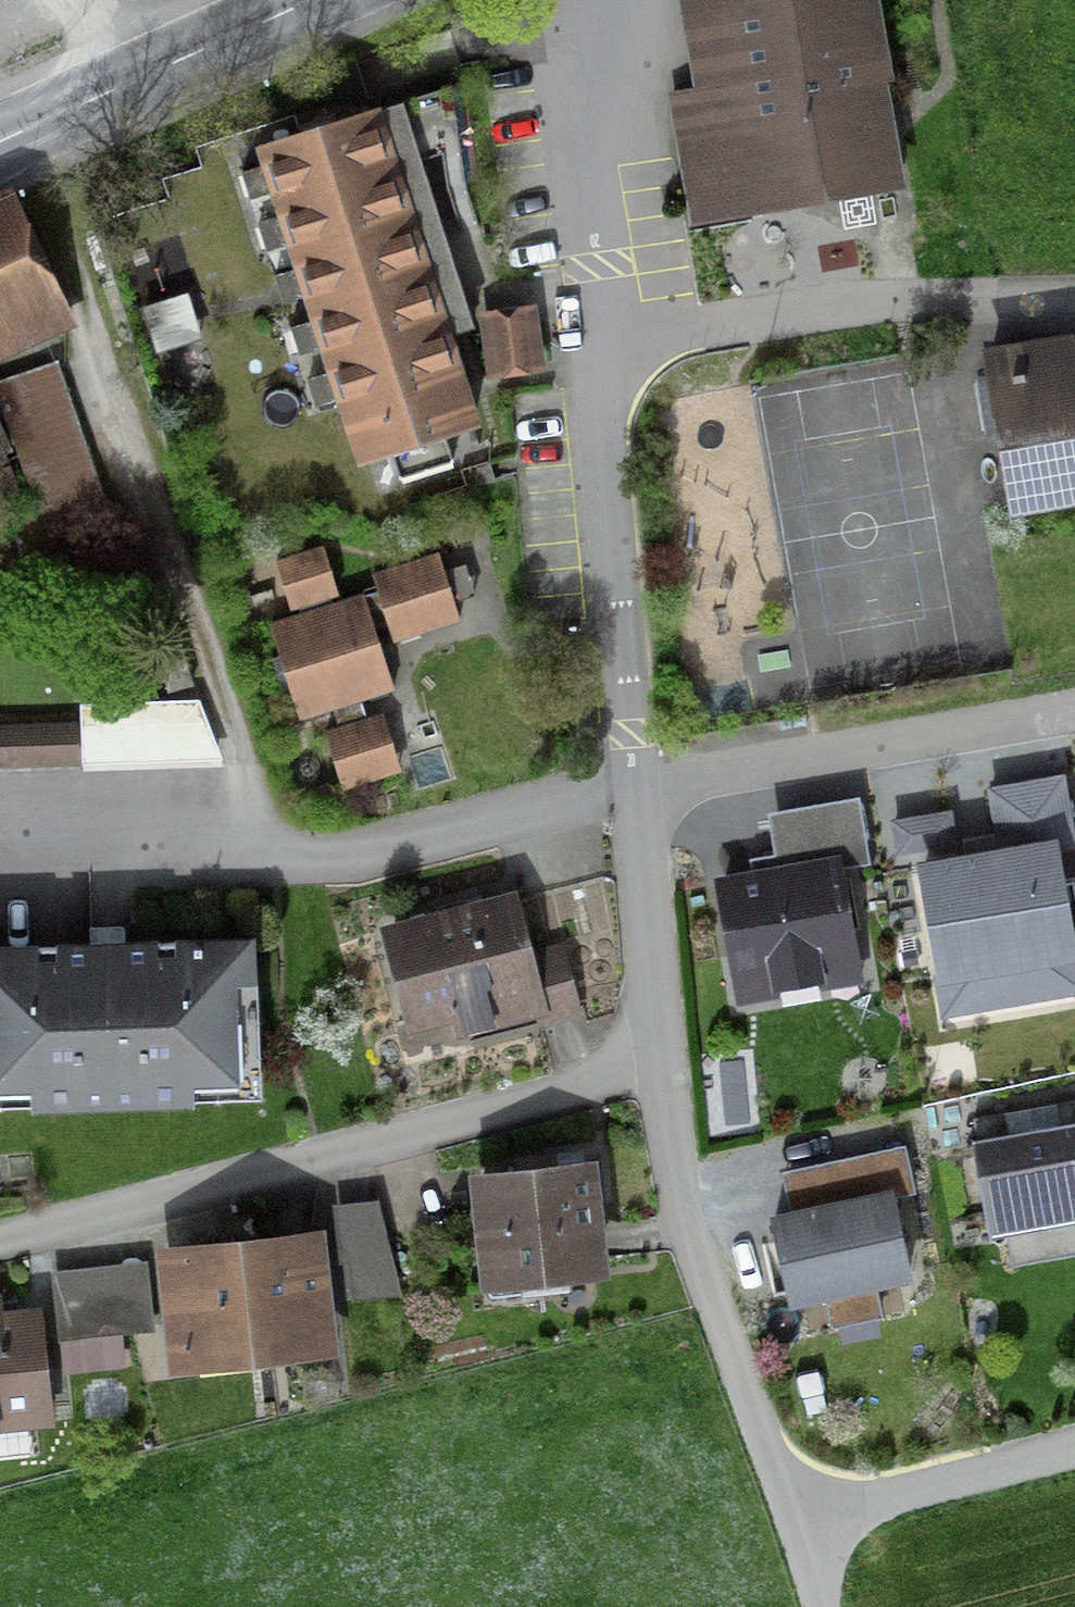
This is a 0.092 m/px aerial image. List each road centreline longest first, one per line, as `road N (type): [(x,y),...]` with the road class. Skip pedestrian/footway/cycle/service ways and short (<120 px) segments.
road 1 (residential): [(0,1238),(658,1063)]
road 2 (residential): [(0,849),(285,863),(630,784)]
road 3 (residential): [(1074,282),(938,291),(597,337)]
road 4 (unclassified): [(792,1517),(692,1245),(658,1063)]
road 5 (residential): [(1074,700),(630,784)]
road 6 (residential): [(630,784),(597,337)]
road 7 (residential): [(597,337),(578,169),(625,69),(623,0)]
road 8 (secondary): [(0,145),(313,0)]
road 9 (residential): [(792,1517),(1074,1445)]
road 10 (unclassified): [(658,1063),(630,784)]

